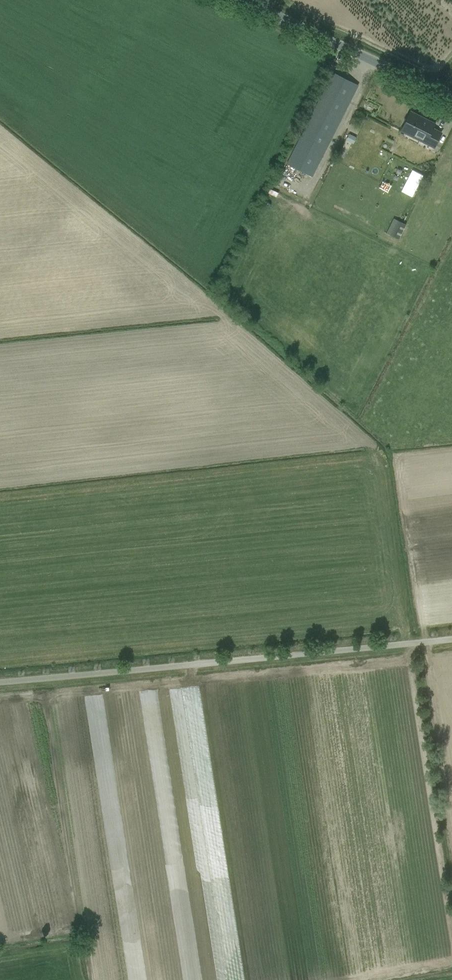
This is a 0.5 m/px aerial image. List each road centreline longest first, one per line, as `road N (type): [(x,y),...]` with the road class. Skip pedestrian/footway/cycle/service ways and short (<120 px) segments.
road 1 (track): [(0,677),(451,633)]
road 2 (unclassified): [(451,99),(246,0)]

